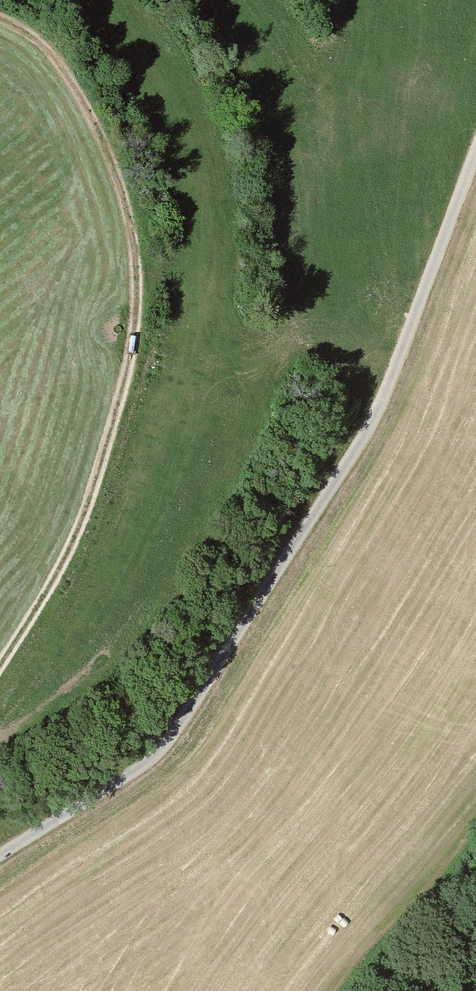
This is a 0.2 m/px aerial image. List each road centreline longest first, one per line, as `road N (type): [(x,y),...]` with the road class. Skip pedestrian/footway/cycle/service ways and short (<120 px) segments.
road 1 (track): [(0,856),(121,783),(173,735),(375,420),(475,156)]
road 2 (track): [(0,668),(65,557),(93,492),(134,303),(118,175),(89,112),(65,68),(0,19)]

